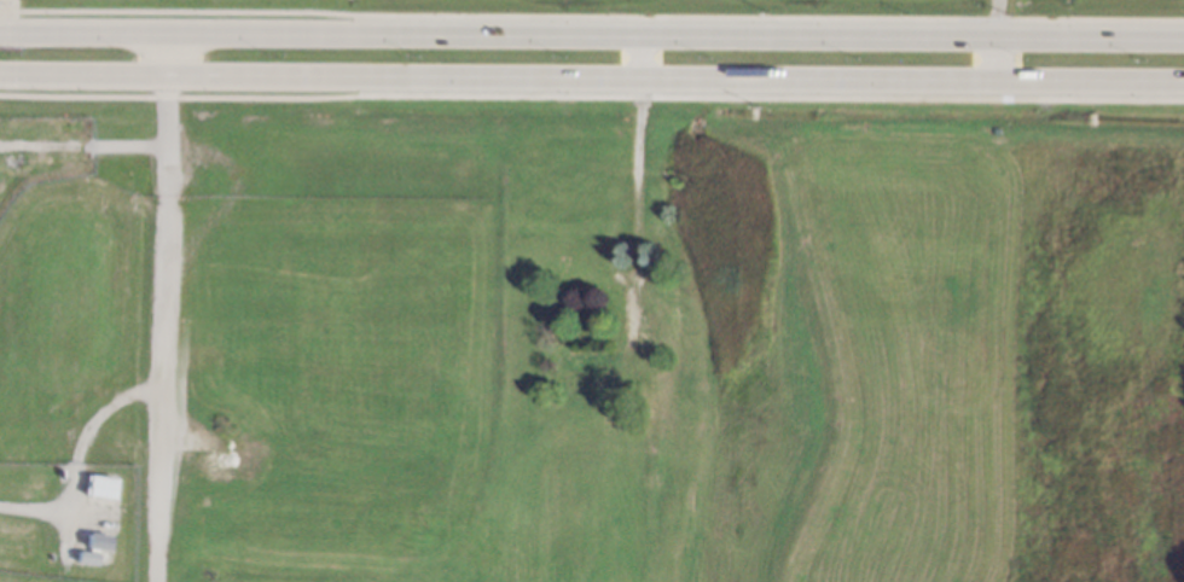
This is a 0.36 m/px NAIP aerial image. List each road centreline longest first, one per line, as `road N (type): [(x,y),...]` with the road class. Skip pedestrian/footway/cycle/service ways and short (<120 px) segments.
road 1 (secondary): [(0,76),(1183,83)]
road 2 (secondary): [(1183,37),(0,35)]

